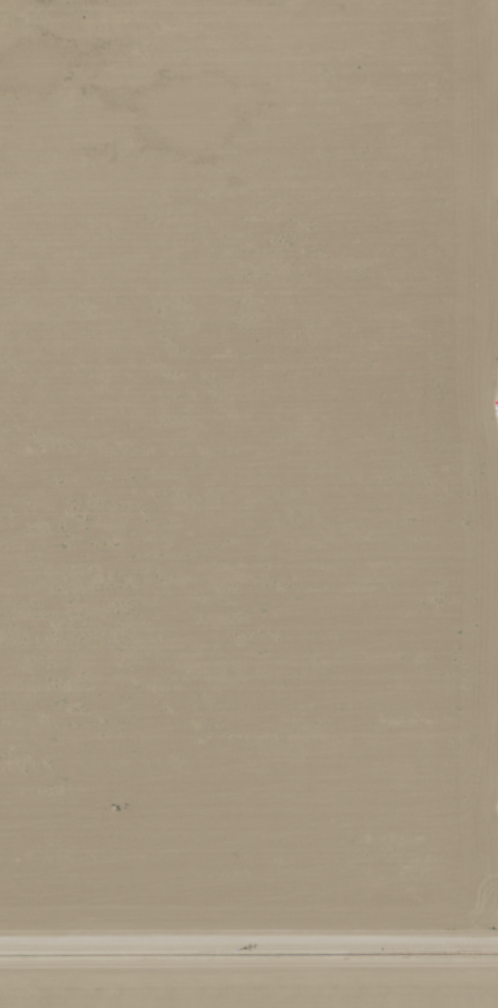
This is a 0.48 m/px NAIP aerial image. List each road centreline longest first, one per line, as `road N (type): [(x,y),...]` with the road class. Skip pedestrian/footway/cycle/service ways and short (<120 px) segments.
road 1 (residential): [(0,946),(497,945)]

